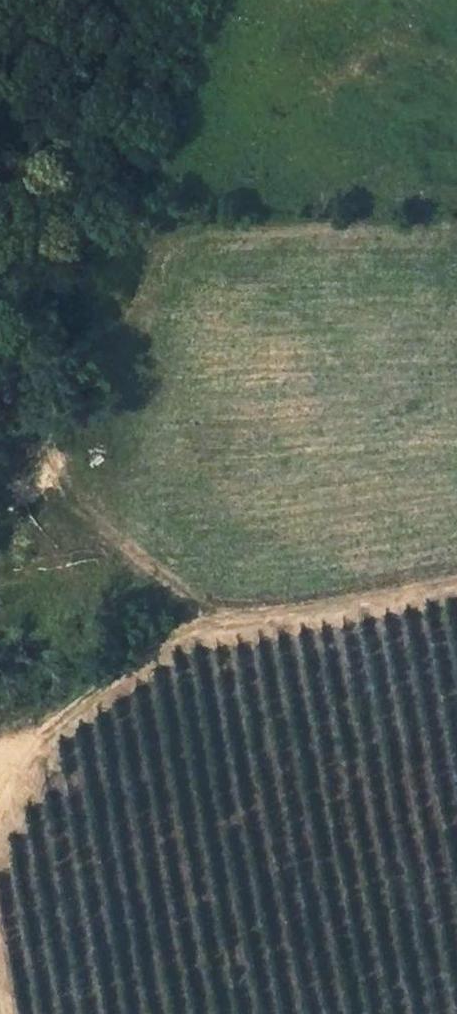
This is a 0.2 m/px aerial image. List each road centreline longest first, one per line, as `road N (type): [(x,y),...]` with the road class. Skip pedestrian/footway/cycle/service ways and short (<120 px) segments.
road 1 (track): [(456,576),(178,623),(41,724),(0,801)]

